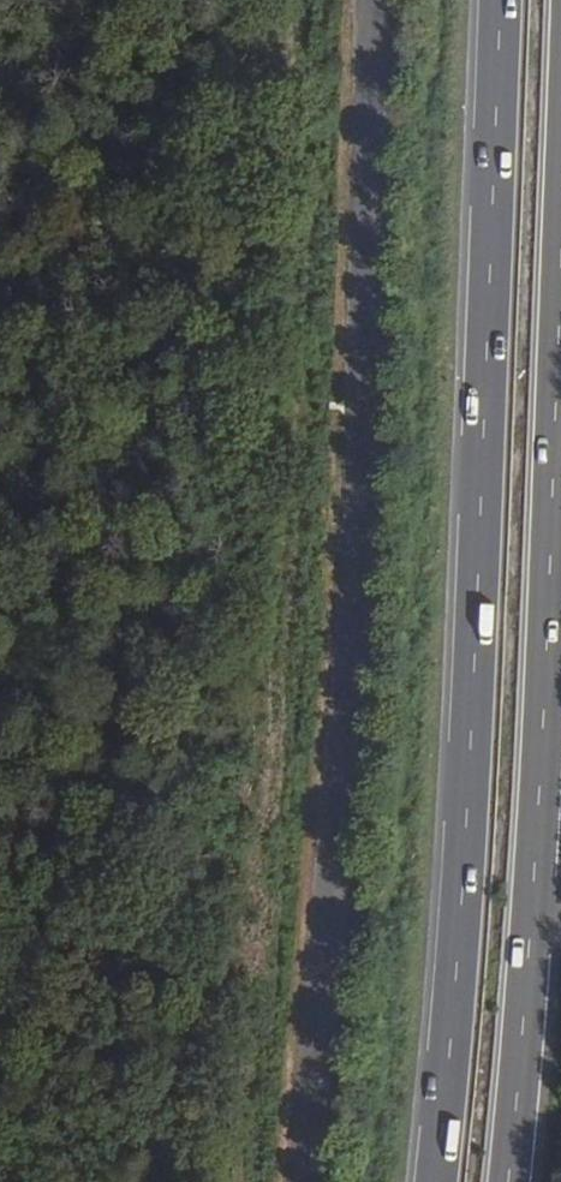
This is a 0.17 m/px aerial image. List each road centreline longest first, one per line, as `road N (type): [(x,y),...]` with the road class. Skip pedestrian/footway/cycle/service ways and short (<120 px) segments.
road 1 (unclassified): [(381,0),(376,341),(335,905),(300,1181)]
road 2 (trunk): [(499,0),(465,836),(436,1181)]
road 3 (trunk): [(506,1181),(532,891),(560,272)]

